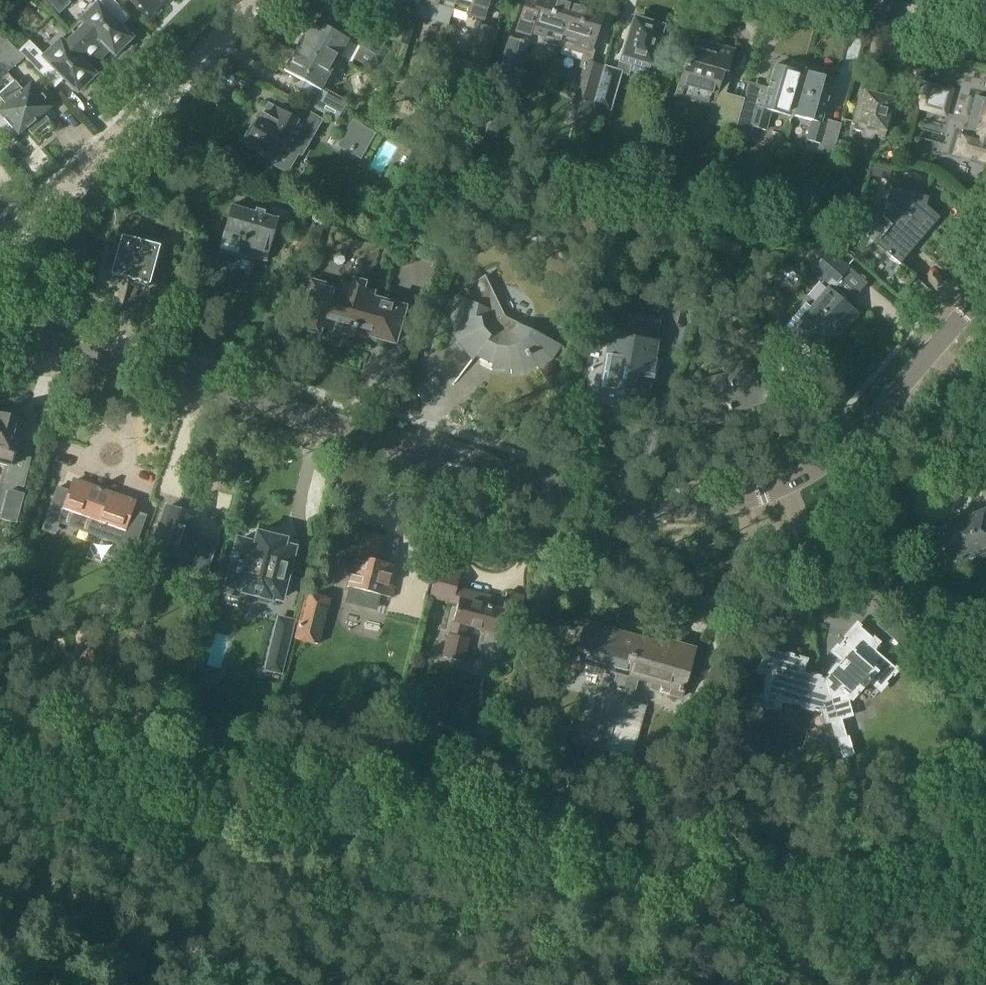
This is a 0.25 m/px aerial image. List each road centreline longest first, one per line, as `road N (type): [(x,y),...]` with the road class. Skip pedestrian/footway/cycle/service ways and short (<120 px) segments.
road 1 (residential): [(985,289),(843,448),(787,489),(738,511),(678,515),(0,333)]
road 2 (residential): [(0,235),(187,81),(239,0)]
road 3 (residential): [(985,45),(832,0)]

